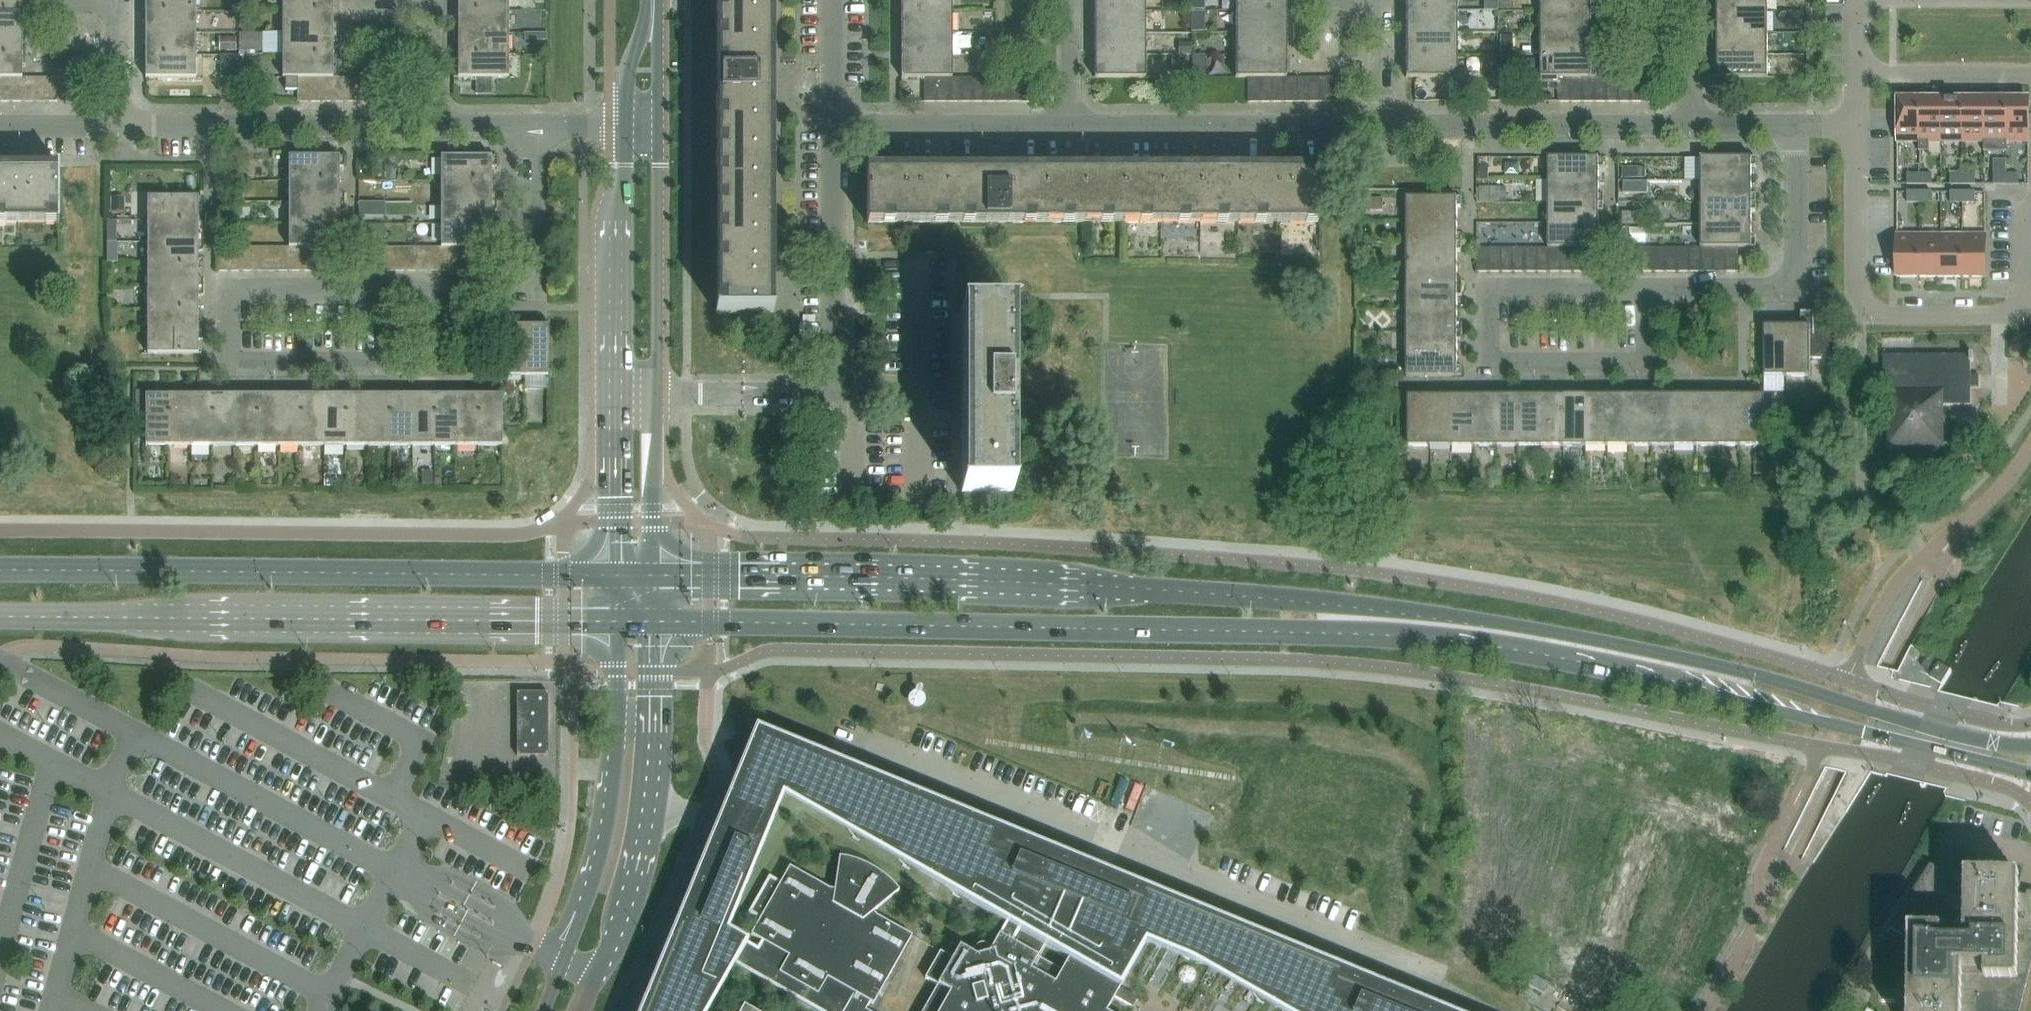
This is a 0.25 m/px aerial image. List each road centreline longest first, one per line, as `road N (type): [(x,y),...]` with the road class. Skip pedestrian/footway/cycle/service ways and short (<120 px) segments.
road 1 (primary): [(2030,746),(1957,734),(1702,662),(1466,616),(1059,585),(651,575)]
road 2 (primary): [(652,622),(1328,633),(1476,643),(1664,678),(2030,774)]
road 3 (primary): [(0,616),(618,622)]
road 4 (primary): [(617,575),(0,570)]
road 5 (tertiary): [(626,125),(615,236),(617,575)]
road 6 (tertiary): [(651,575),(657,125)]
road 7 (residential): [(1648,364),(1488,364),(1488,289),(1648,289)]
road 8 (tertiary): [(601,973),(649,806),(652,622)]
road 9 (residential): [(2025,315),(1872,314),(1857,287),(1856,125)]
road 10 (tertiary): [(618,622),(610,814),(566,959)]
road 11 (residential): [(1648,289),(1797,289),(1796,124)]
road 12 (residential): [(120,125),(432,126)]
road 13 (residential): [(1069,126),(1381,126)]
road 14 (residential): [(388,289),(536,289),(536,126)]
road 15 (residential): [(1381,126),(1691,125)]
road 16 (residential): [(388,289),(388,364),(230,364),(230,289)]
road 17 (residential): [(833,393),(833,126)]
road 18 (residential): [(833,126),(1069,126)]
road 19 (residential): [(2030,72),(1857,71)]
road 20 (residential): [(230,289),(388,289)]
road 21 (residential): [(432,126),(431,0)]
road 22 (residential): [(1381,126),(1380,0)]
road 23 (residential): [(1069,126),(1069,0)]
road 24 (residential): [(833,126),(833,0)]
road 25 (residential): [(1691,125),(1690,0)]
road 26 (residential): [(120,125),(119,0)]

